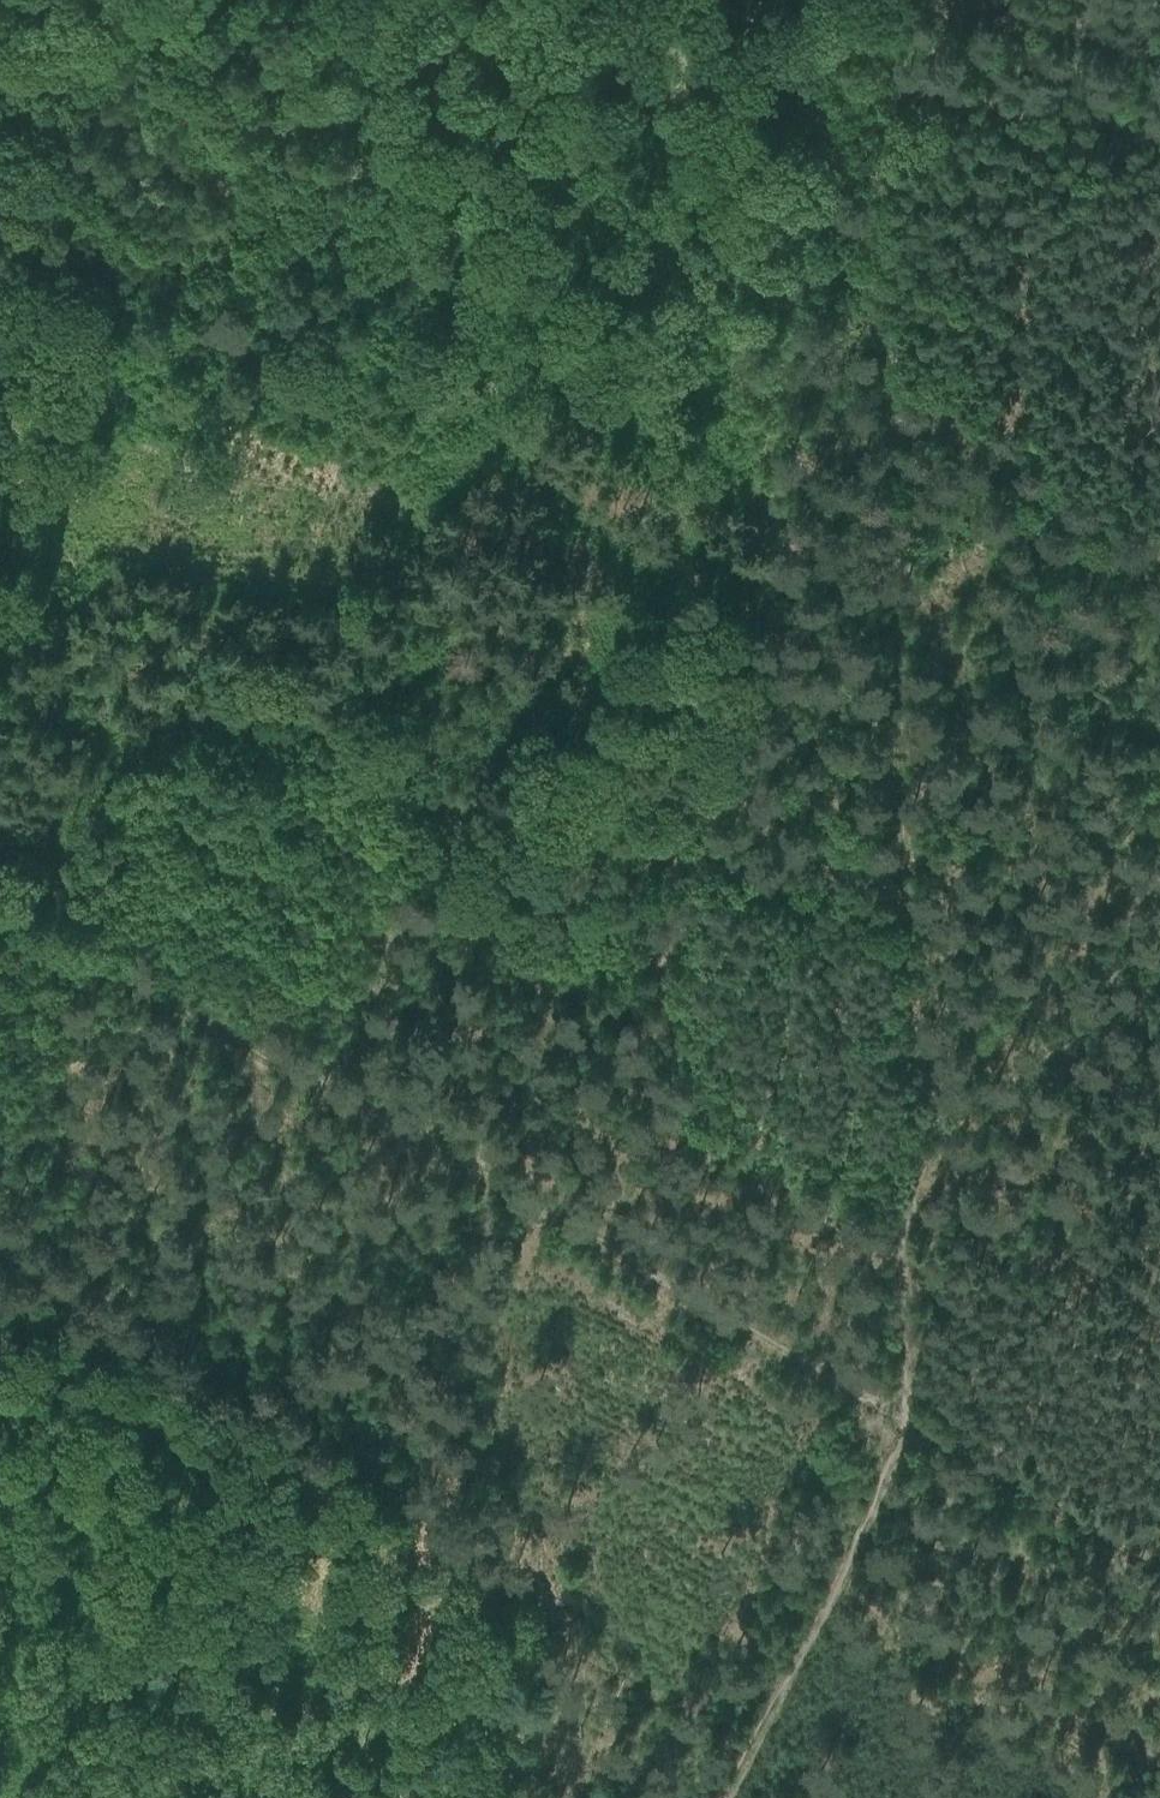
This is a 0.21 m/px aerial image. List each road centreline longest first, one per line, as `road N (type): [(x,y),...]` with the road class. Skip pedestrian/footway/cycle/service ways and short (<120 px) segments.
road 1 (track): [(1159,1561),(921,1421)]
road 2 (track): [(935,0),(1159,48)]

